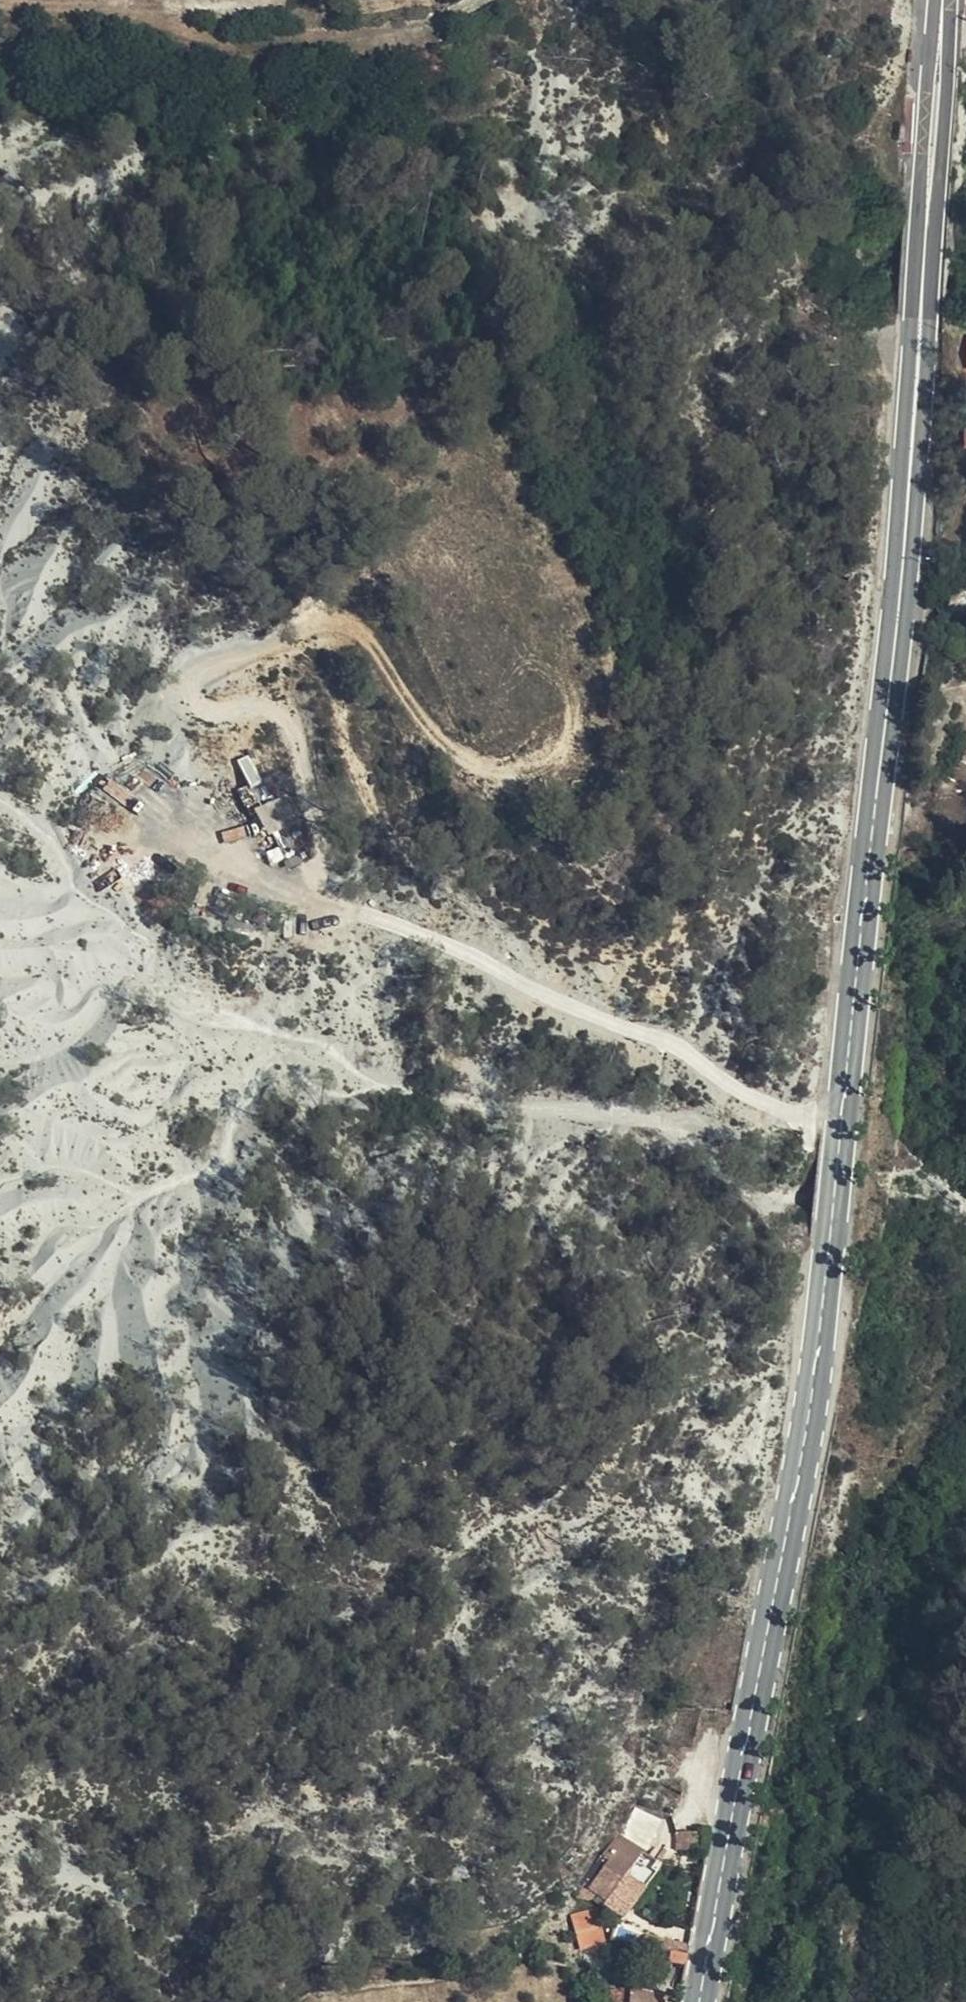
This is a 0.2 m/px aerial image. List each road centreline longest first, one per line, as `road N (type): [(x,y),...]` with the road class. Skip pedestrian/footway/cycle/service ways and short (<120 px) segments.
road 1 (primary): [(943,0),(900,600),(819,1341),(702,2001)]

